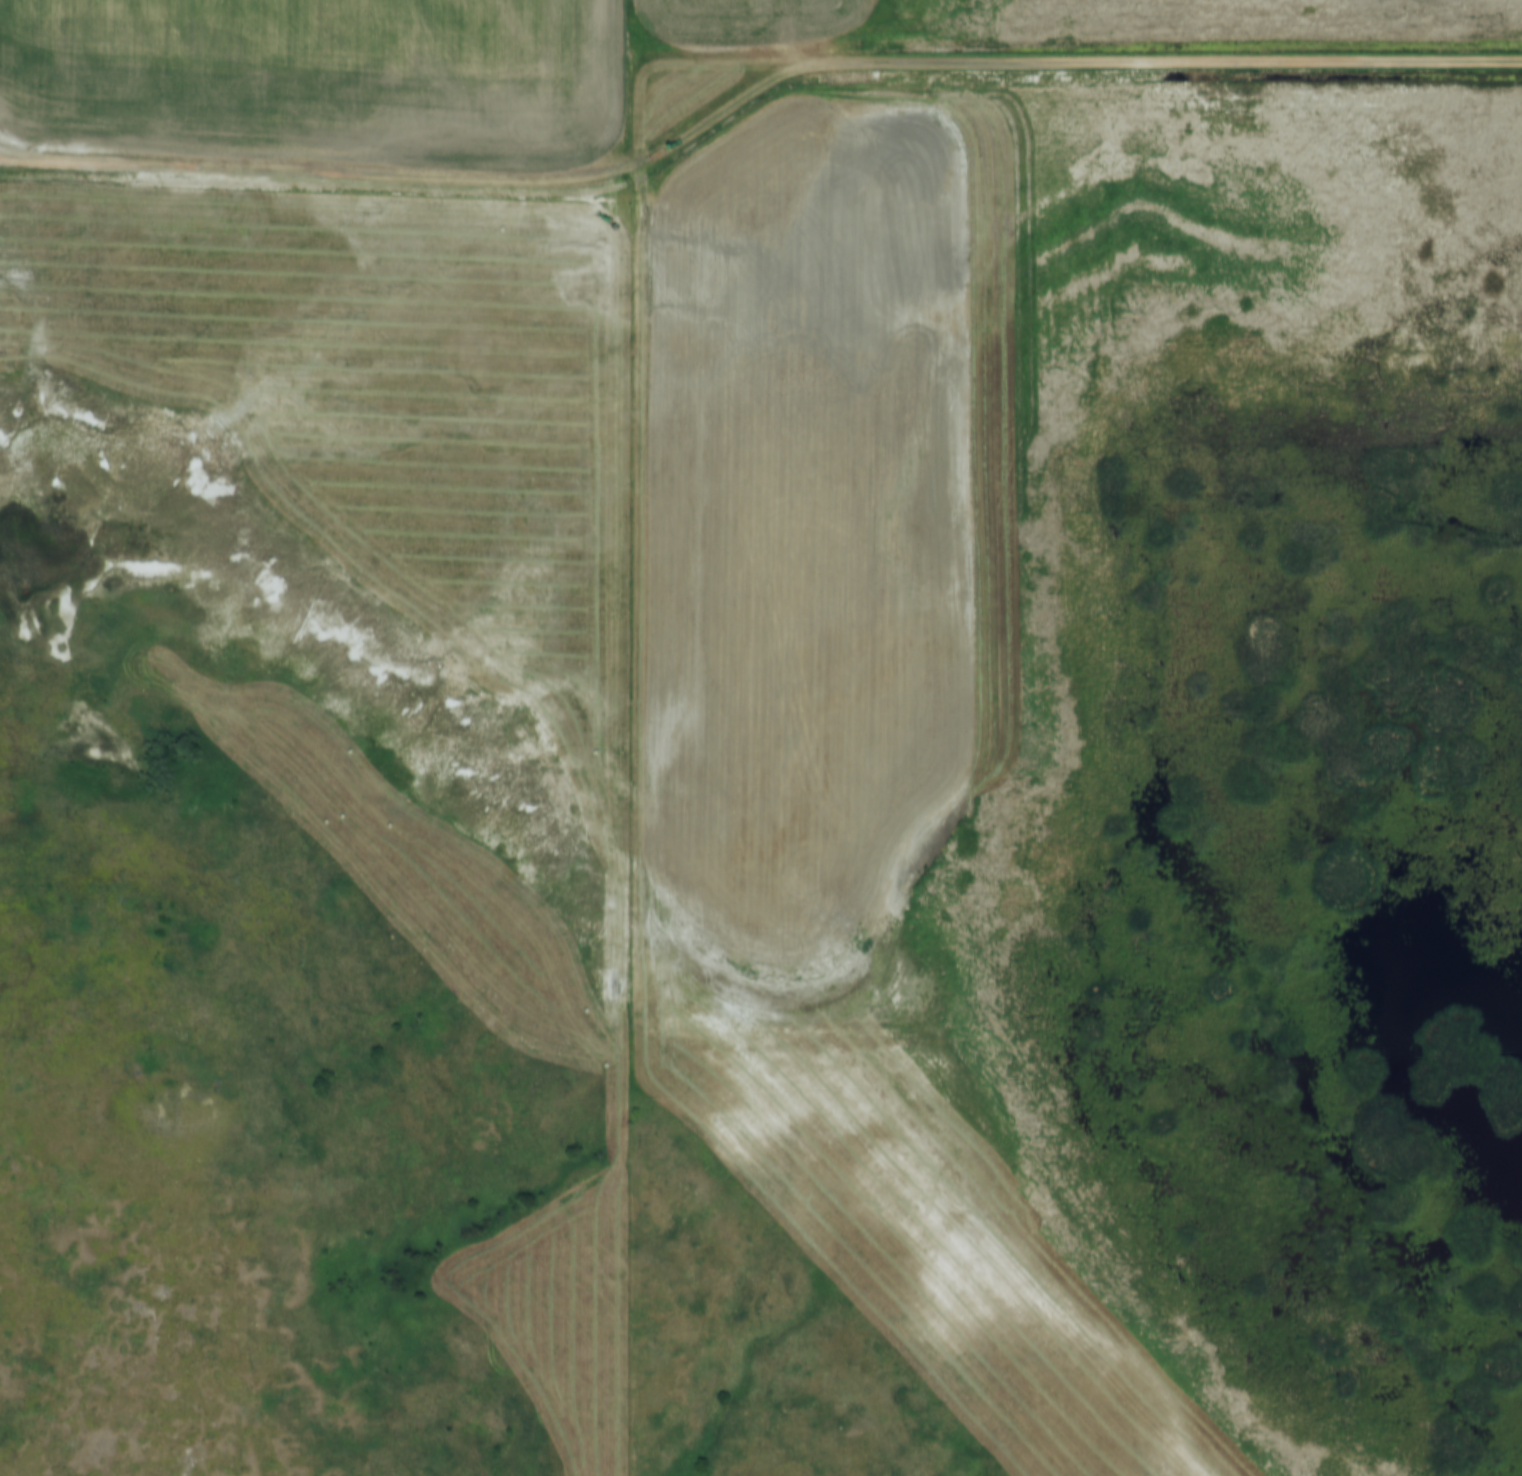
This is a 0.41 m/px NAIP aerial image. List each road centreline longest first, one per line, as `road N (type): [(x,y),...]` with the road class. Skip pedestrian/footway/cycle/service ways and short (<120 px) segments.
road 1 (track): [(1521,55),(814,59),(623,171),(0,151)]

